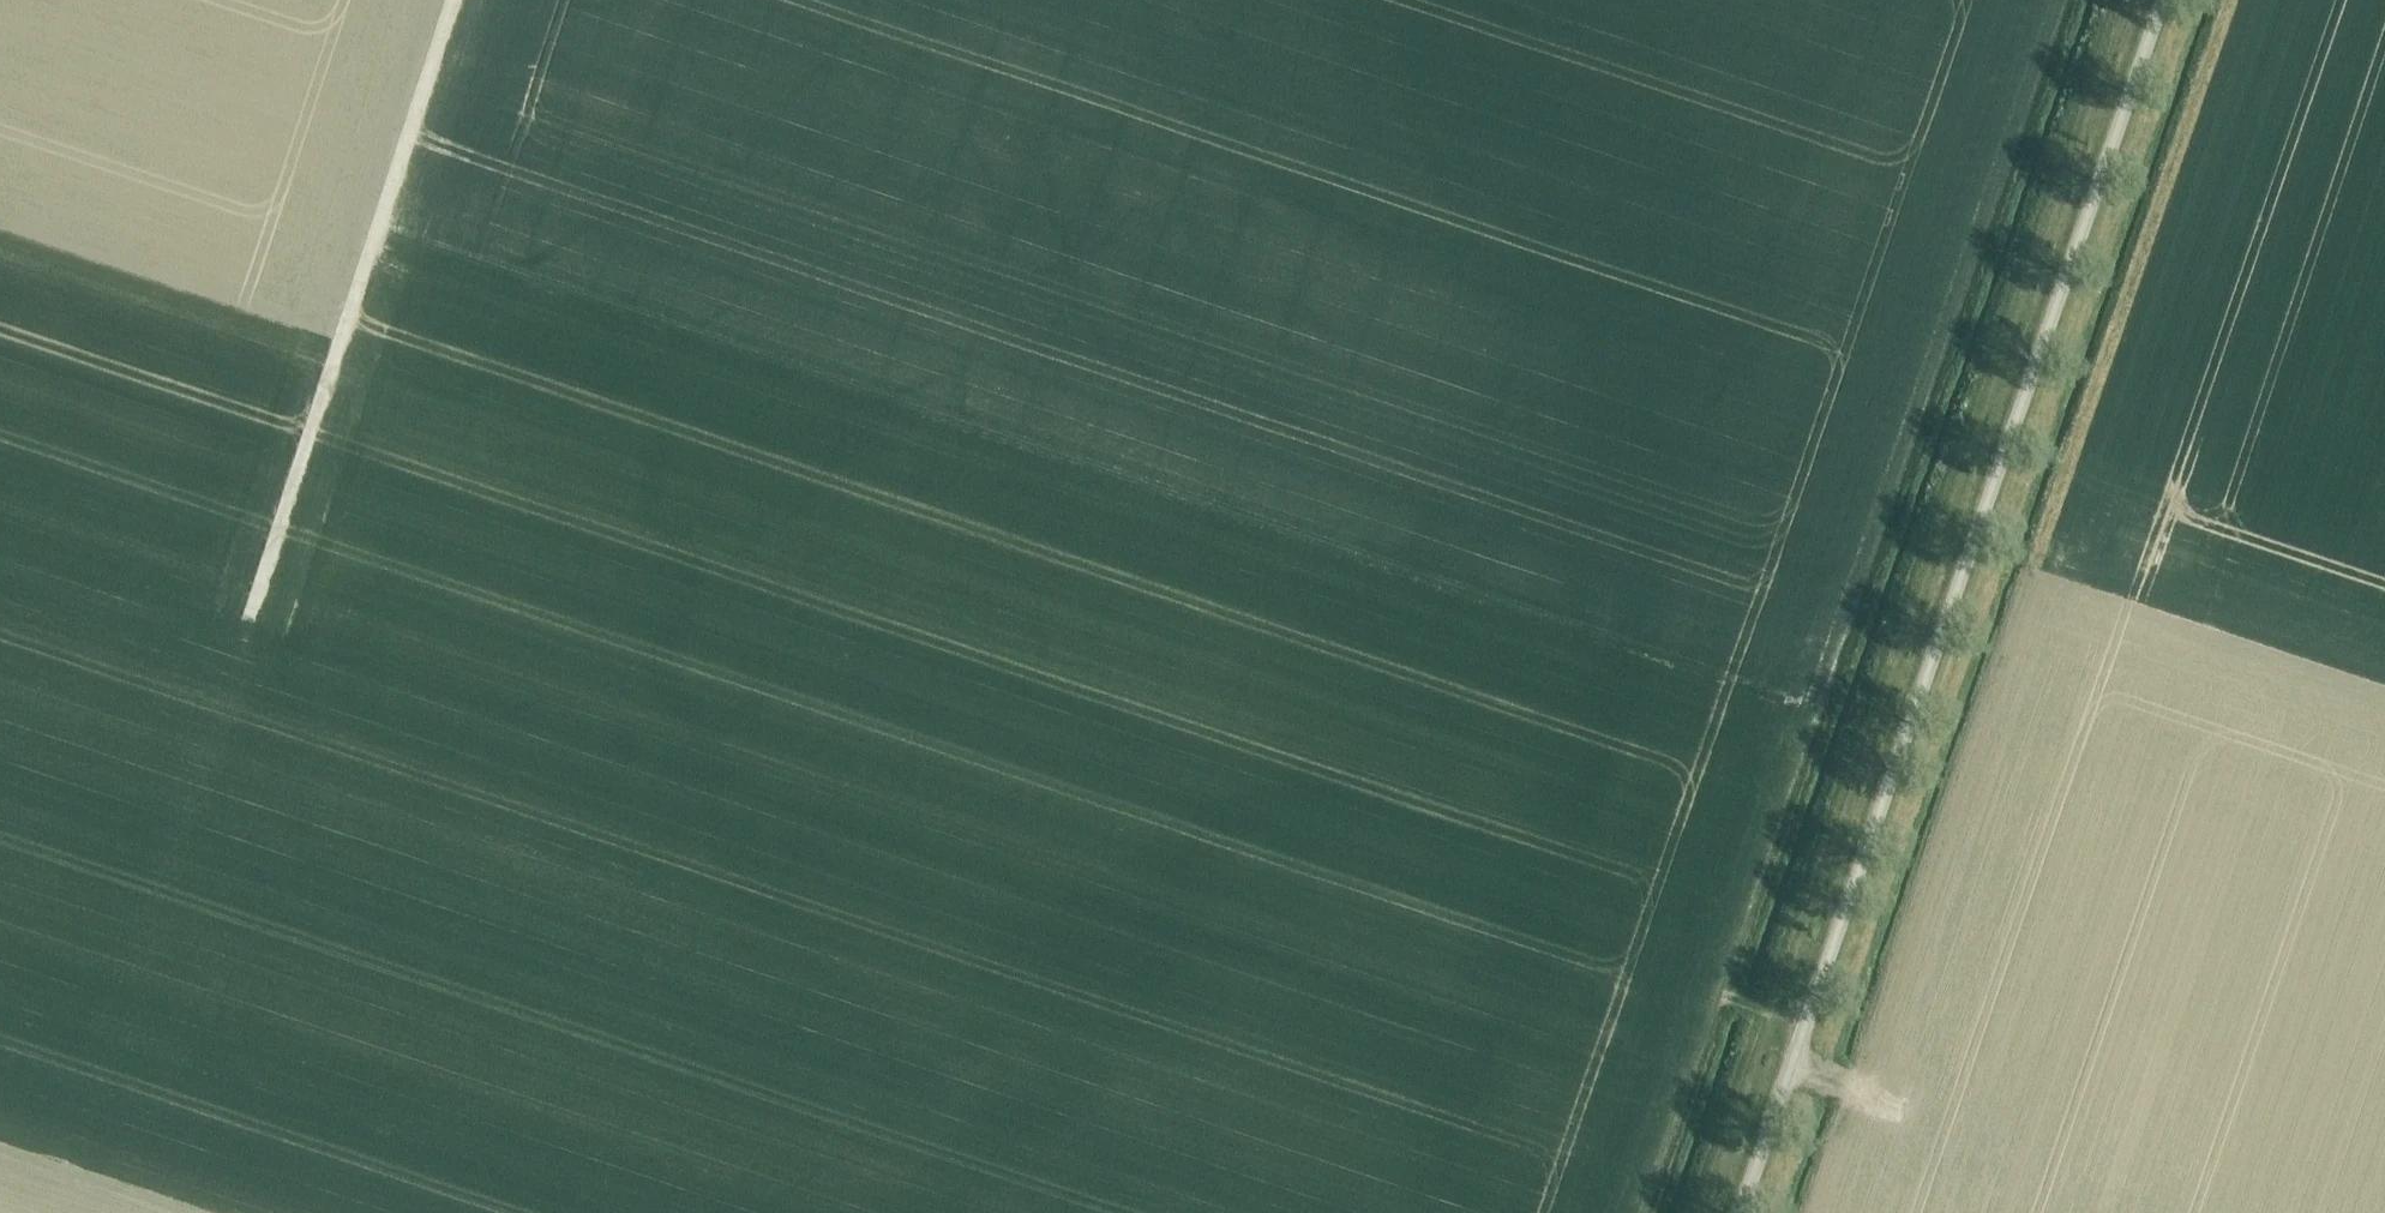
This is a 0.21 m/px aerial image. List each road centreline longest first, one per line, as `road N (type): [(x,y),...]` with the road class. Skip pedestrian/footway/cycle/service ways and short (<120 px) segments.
road 1 (unclassified): [(1739,1212),(2160,0)]

